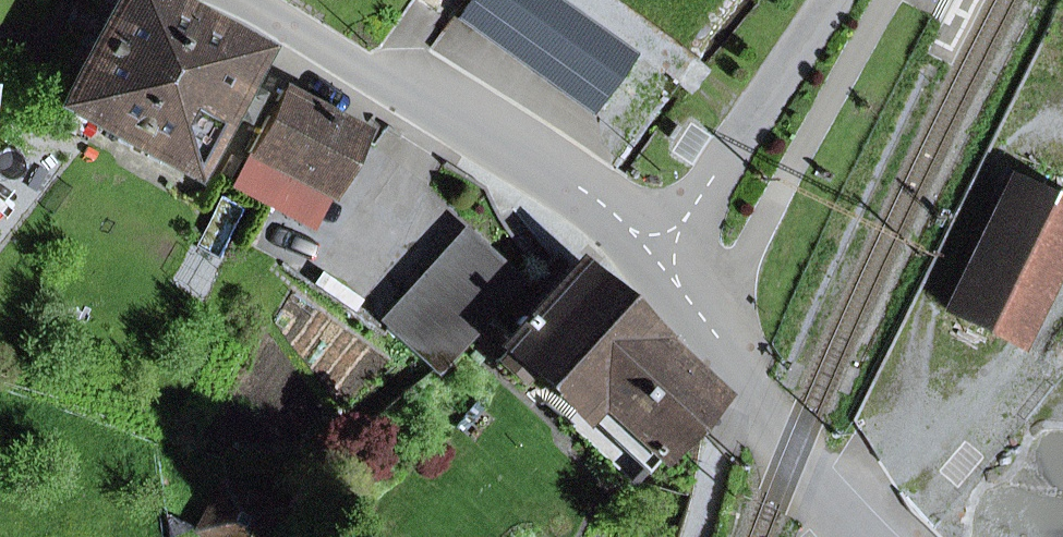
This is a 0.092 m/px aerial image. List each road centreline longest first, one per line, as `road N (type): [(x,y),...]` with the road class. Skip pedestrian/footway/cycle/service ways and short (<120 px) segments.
road 1 (tertiary): [(654,264),(592,207),(242,0)]
road 2 (tertiary): [(860,536),(792,461),(654,264)]
road 3 (residential): [(654,264),(829,0)]

